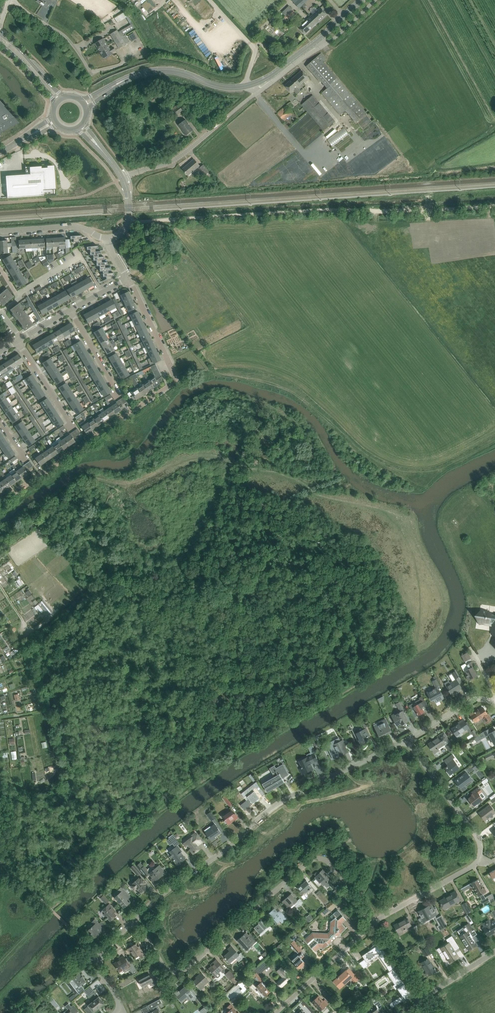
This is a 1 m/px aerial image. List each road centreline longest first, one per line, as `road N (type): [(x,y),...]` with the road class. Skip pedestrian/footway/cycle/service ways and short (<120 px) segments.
road 1 (track): [(494,207),(128,222)]
road 2 (residential): [(372,922),(317,858),(183,971),(167,969),(132,921)]
road 3 (residential): [(132,921),(274,806),(406,740)]
road 4 (unclassified): [(0,502),(175,381),(128,279)]
road 5 (secondary): [(130,77),(166,70),(219,86),(249,85),(312,45),(360,0)]
road 6 (residential): [(479,859),(477,836),(406,740)]
road 7 (residential): [(276,1012),(372,922)]
road 8 (residential): [(372,922),(479,859)]

